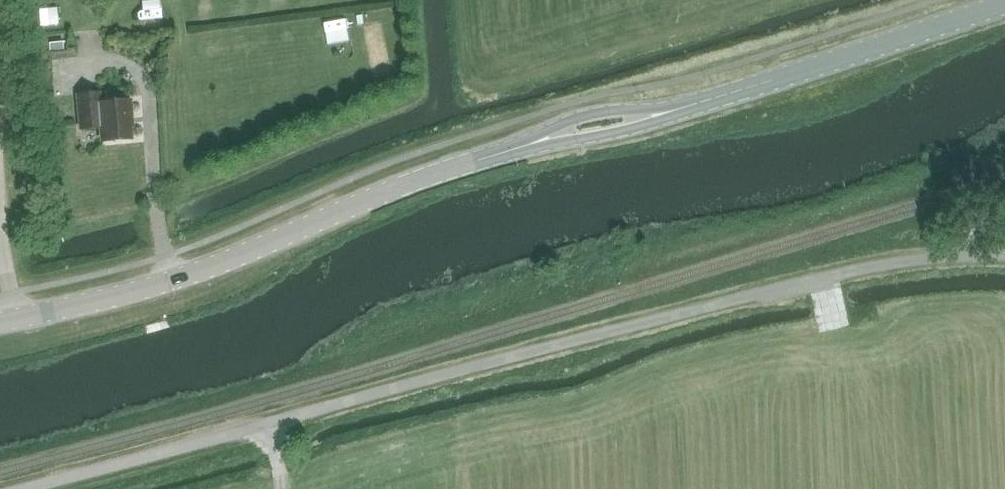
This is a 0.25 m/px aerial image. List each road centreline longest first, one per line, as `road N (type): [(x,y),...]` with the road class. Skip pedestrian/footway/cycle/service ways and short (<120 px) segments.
road 1 (unclassified): [(26,488),(823,277),(1004,256)]
road 2 (tertiary): [(0,320),(206,267),(344,208),(521,147)]
road 3 (tertiary): [(685,107),(1004,5)]
road 4 (tertiary): [(685,107),(586,115),(521,147)]
road 5 (tertiary): [(521,147),(629,130),(685,107)]

